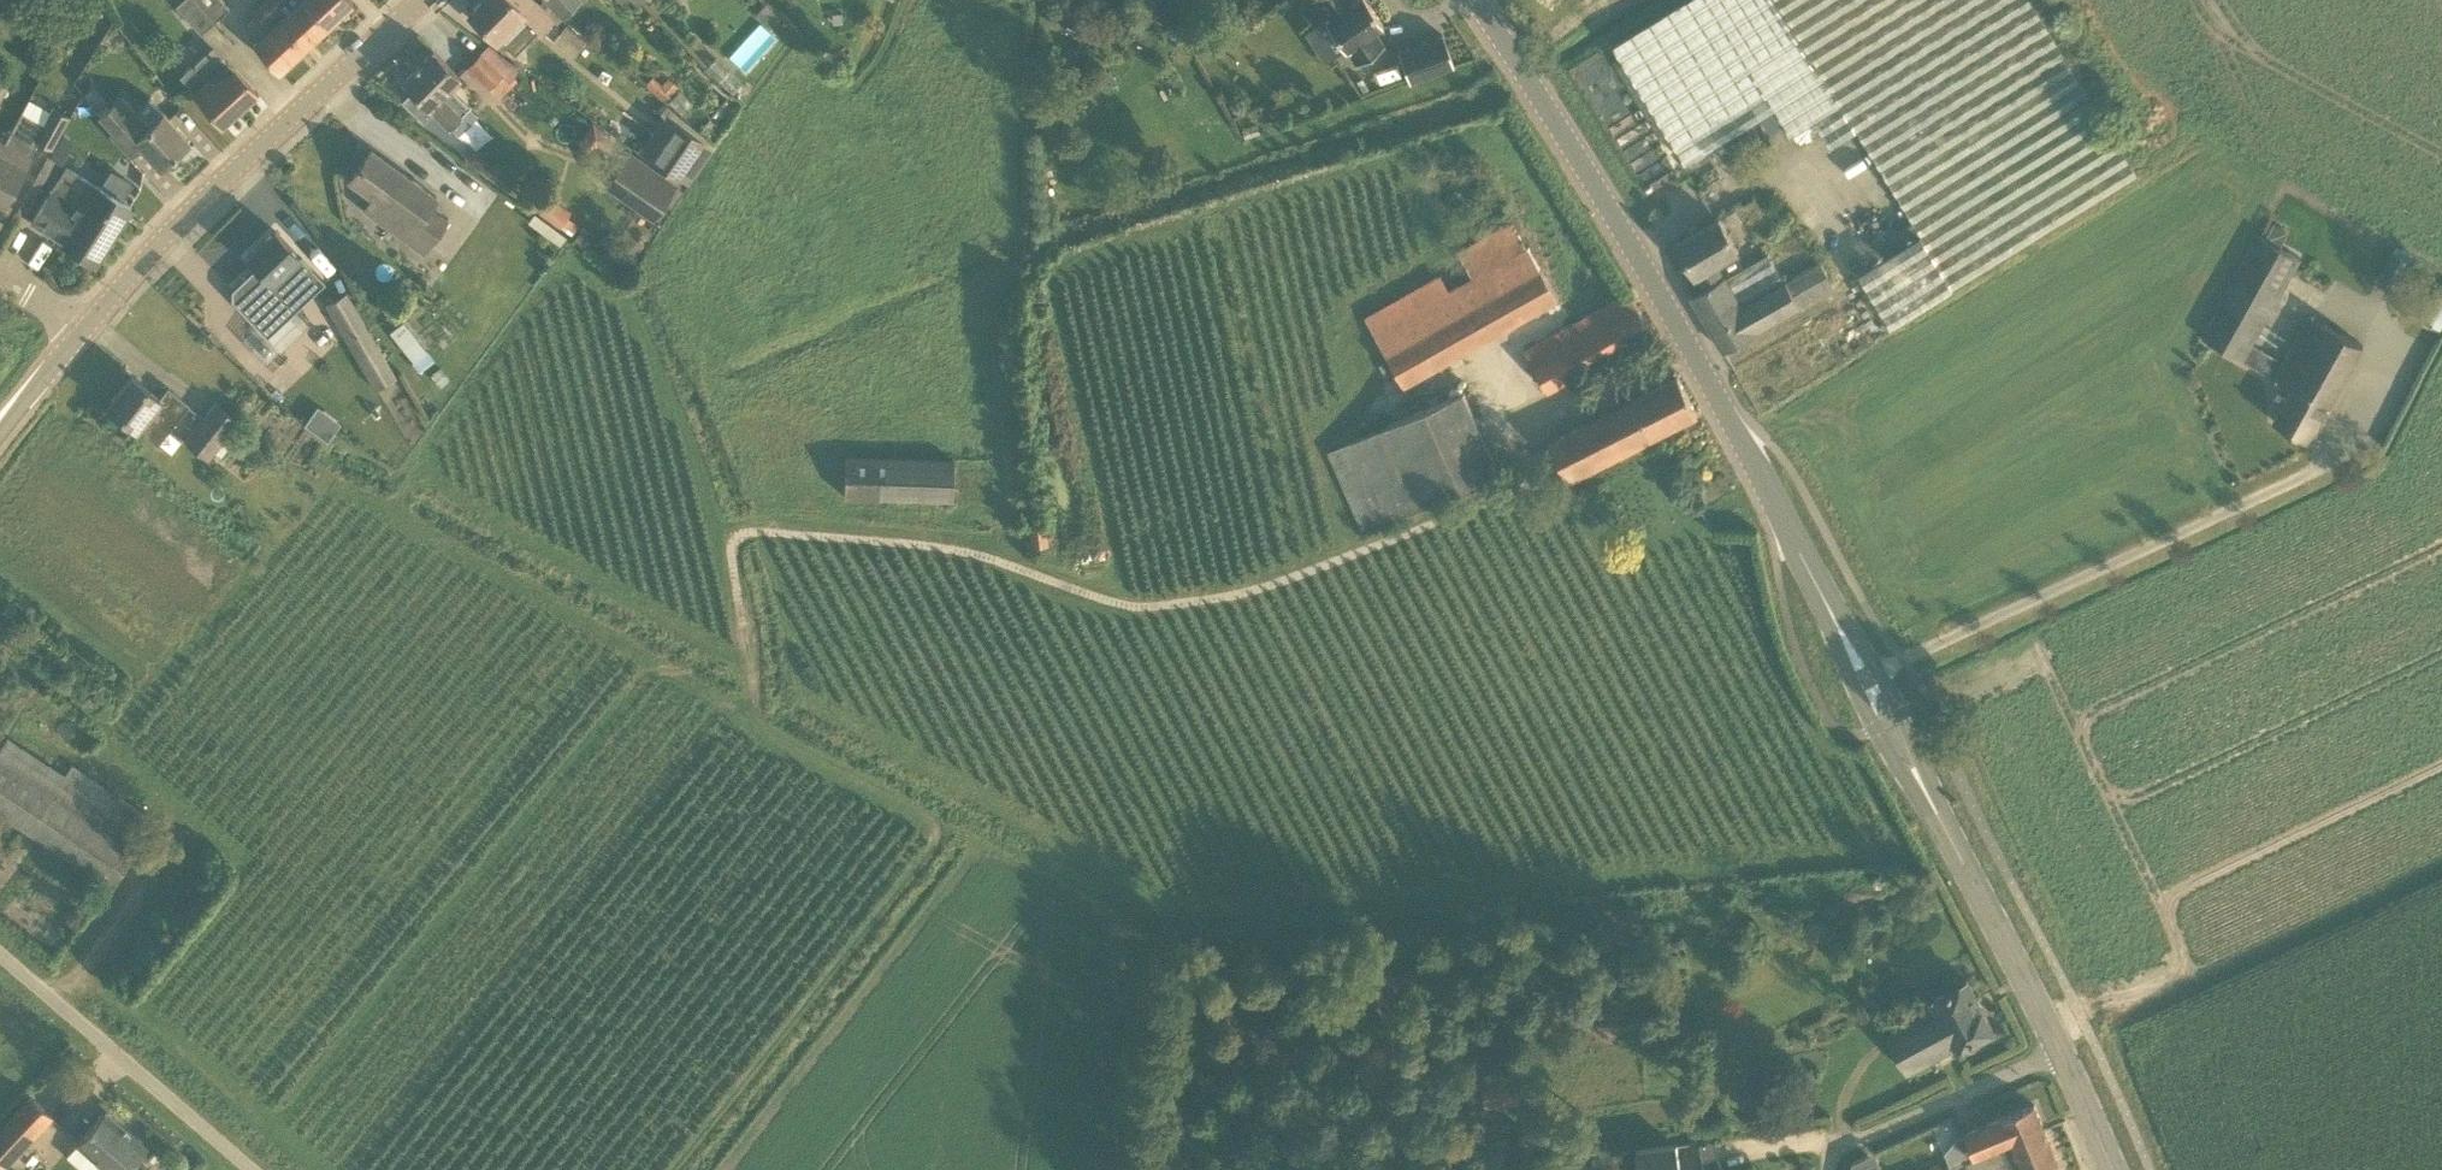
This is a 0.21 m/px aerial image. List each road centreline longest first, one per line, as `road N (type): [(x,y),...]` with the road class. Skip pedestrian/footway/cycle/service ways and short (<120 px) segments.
road 1 (secondary): [(1865,677),(1619,227),(1472,0)]
road 2 (tertiary): [(79,332),(187,212),(419,0)]
road 3 (secondary): [(2119,1169),(1931,803)]
road 4 (unclassified): [(252,1169),(0,955)]
road 5 (secondary): [(1931,803),(1905,715),(1892,694),(1865,677)]
road 6 (secondary): [(1865,677),(1879,728),(1931,803)]
road 7 (tertiary): [(0,433),(79,332)]

